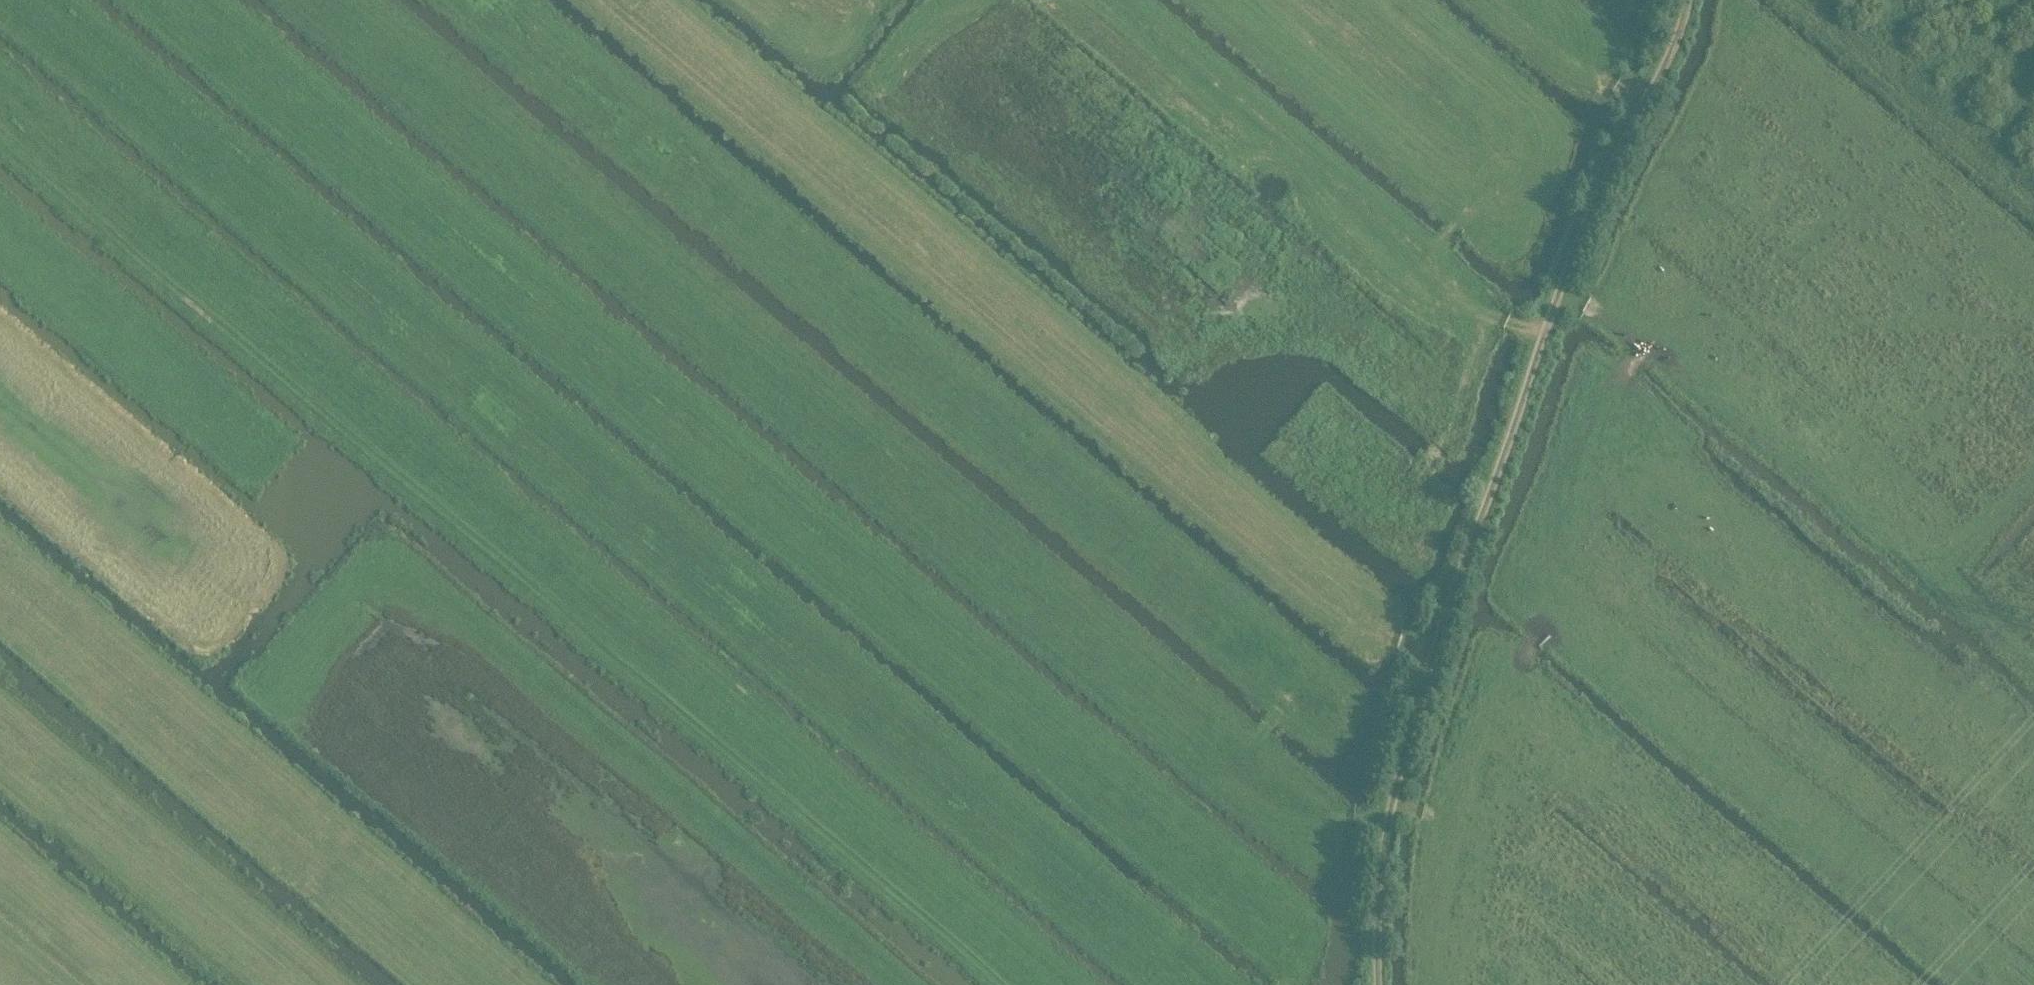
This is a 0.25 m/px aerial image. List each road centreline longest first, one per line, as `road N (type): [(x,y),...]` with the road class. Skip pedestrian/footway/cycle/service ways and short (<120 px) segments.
road 1 (track): [(212,656),(261,692),(347,587),(434,589),(686,786),(914,984)]
road 2 (track): [(1387,822),(1442,624),(1573,251),(1688,0)]
road 3 (track): [(1120,0),(1427,262),(1475,314),(1544,333)]
road 4 (track): [(1377,984),(1387,822)]

